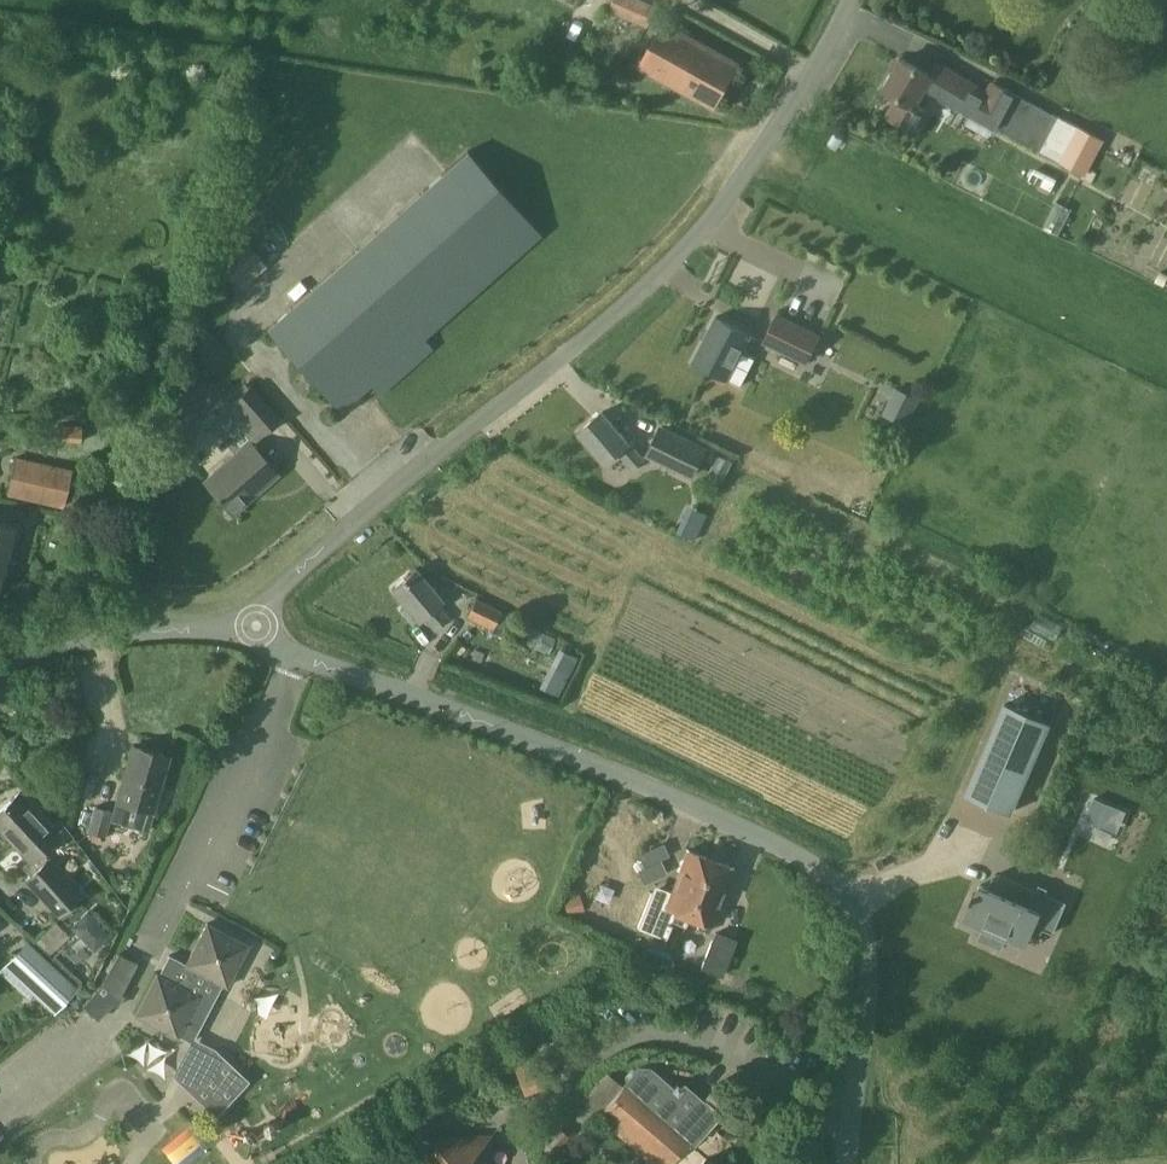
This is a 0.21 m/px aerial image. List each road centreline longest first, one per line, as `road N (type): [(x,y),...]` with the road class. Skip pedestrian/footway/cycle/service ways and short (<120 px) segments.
road 1 (unclassified): [(849,1163),(867,941),(857,907),(831,877),(729,820),(250,637)]
road 2 (unclassified): [(250,637),(289,579),(456,432),(674,269),(760,166),(858,0)]
road 3 (unclassified): [(250,637),(172,627),(107,634),(0,662)]

